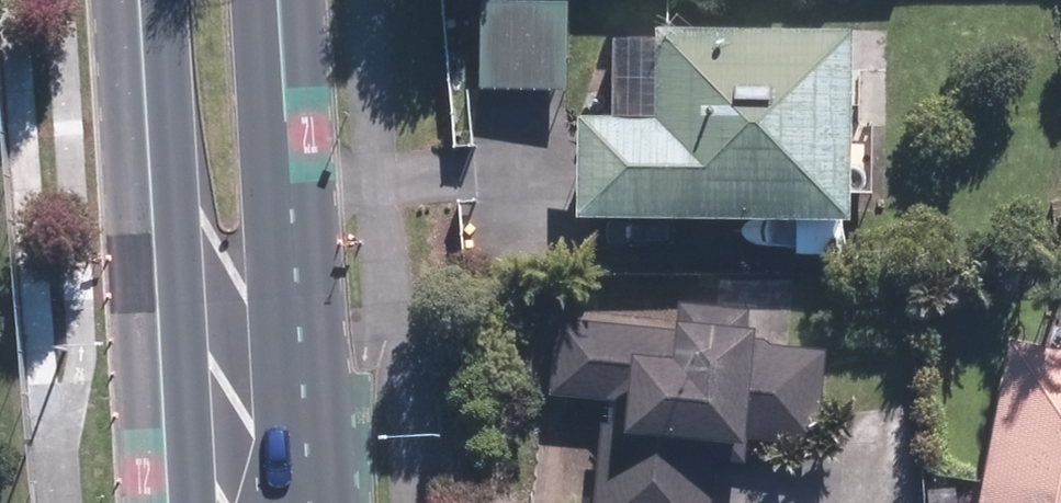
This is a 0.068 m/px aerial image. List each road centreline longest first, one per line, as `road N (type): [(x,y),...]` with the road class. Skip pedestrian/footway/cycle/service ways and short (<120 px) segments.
road 1 (primary): [(174,502),(139,0)]
road 2 (primary): [(286,0),(320,502)]

